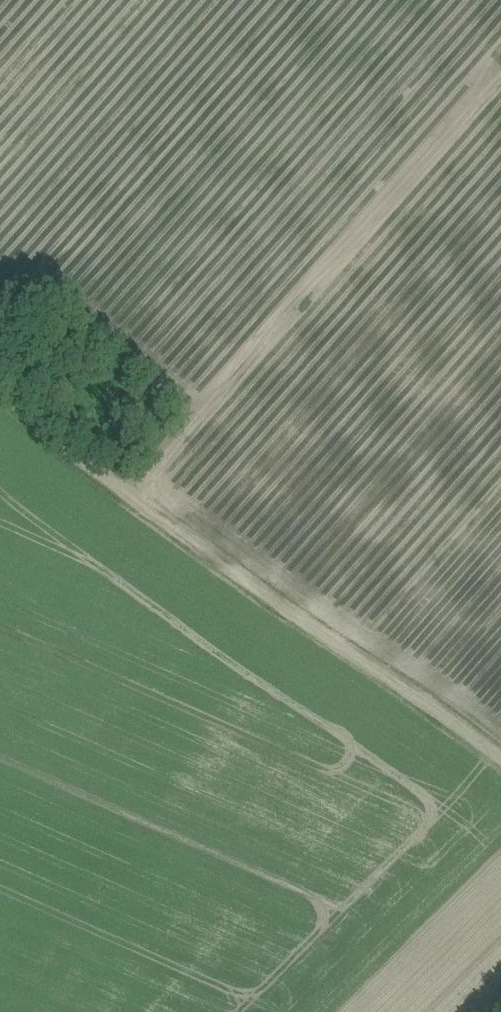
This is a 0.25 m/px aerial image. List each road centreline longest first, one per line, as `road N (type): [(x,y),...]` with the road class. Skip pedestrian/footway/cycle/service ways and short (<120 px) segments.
road 1 (track): [(500,763),(86,473),(0,392)]

